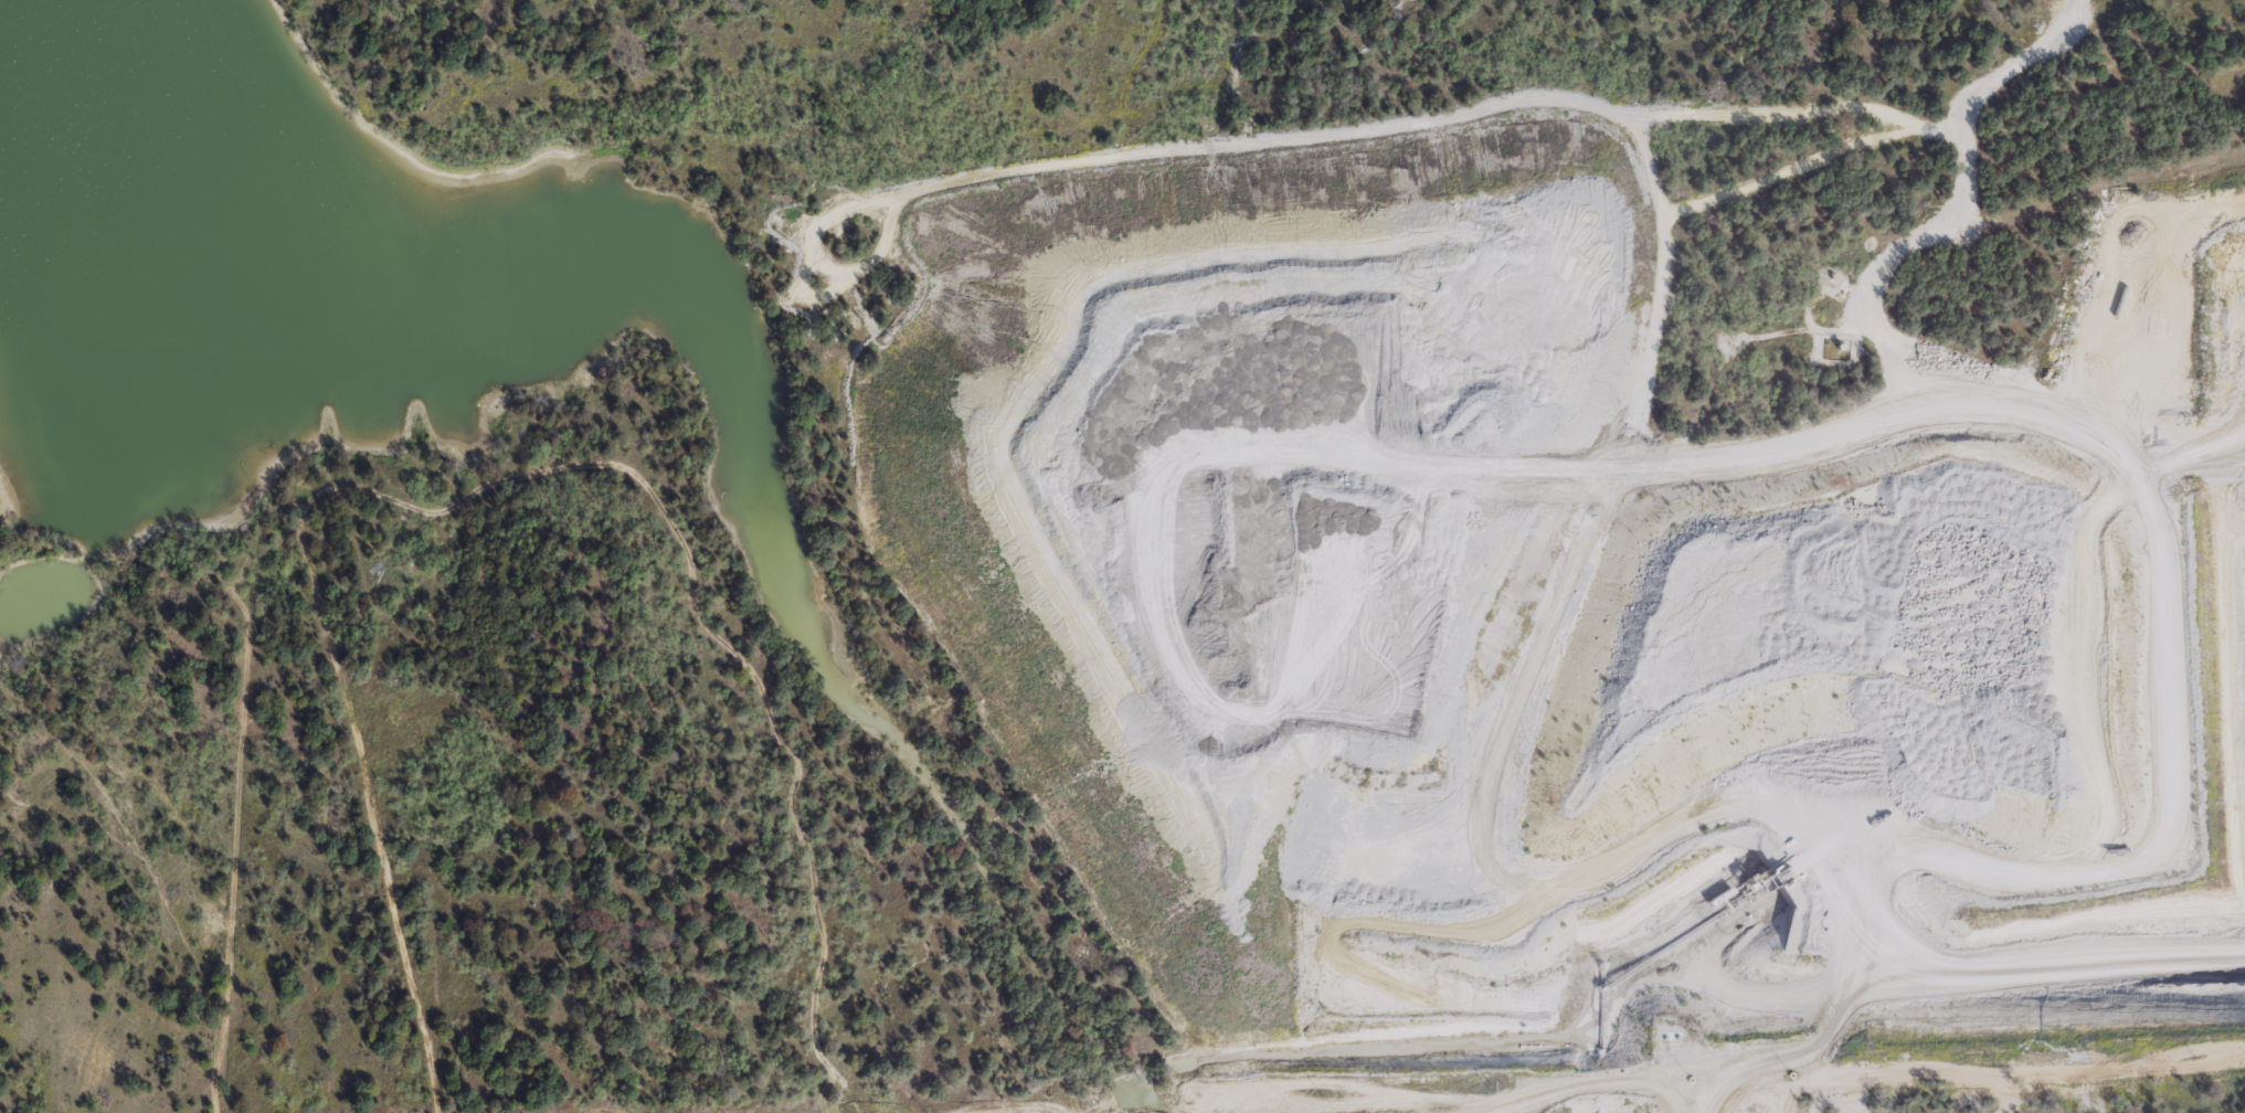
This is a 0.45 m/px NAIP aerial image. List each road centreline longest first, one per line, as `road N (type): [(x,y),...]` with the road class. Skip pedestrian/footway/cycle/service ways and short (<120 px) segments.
road 1 (track): [(437,1112),(367,770),(294,497),(307,470),(337,459),(490,481),(560,466),(614,464),(638,475),(686,549),(691,600),(752,670),(798,770),(796,818),(823,942),(813,1039),(823,1060),(869,1104),(891,1112)]
road 2 (track): [(1811,328),(1761,337),(1720,371),(1644,523),(1464,844),(1438,876),(1397,989),(1357,1028),(1338,1112)]
road 3 (track): [(381,466),(422,510),(452,505),(444,475)]

